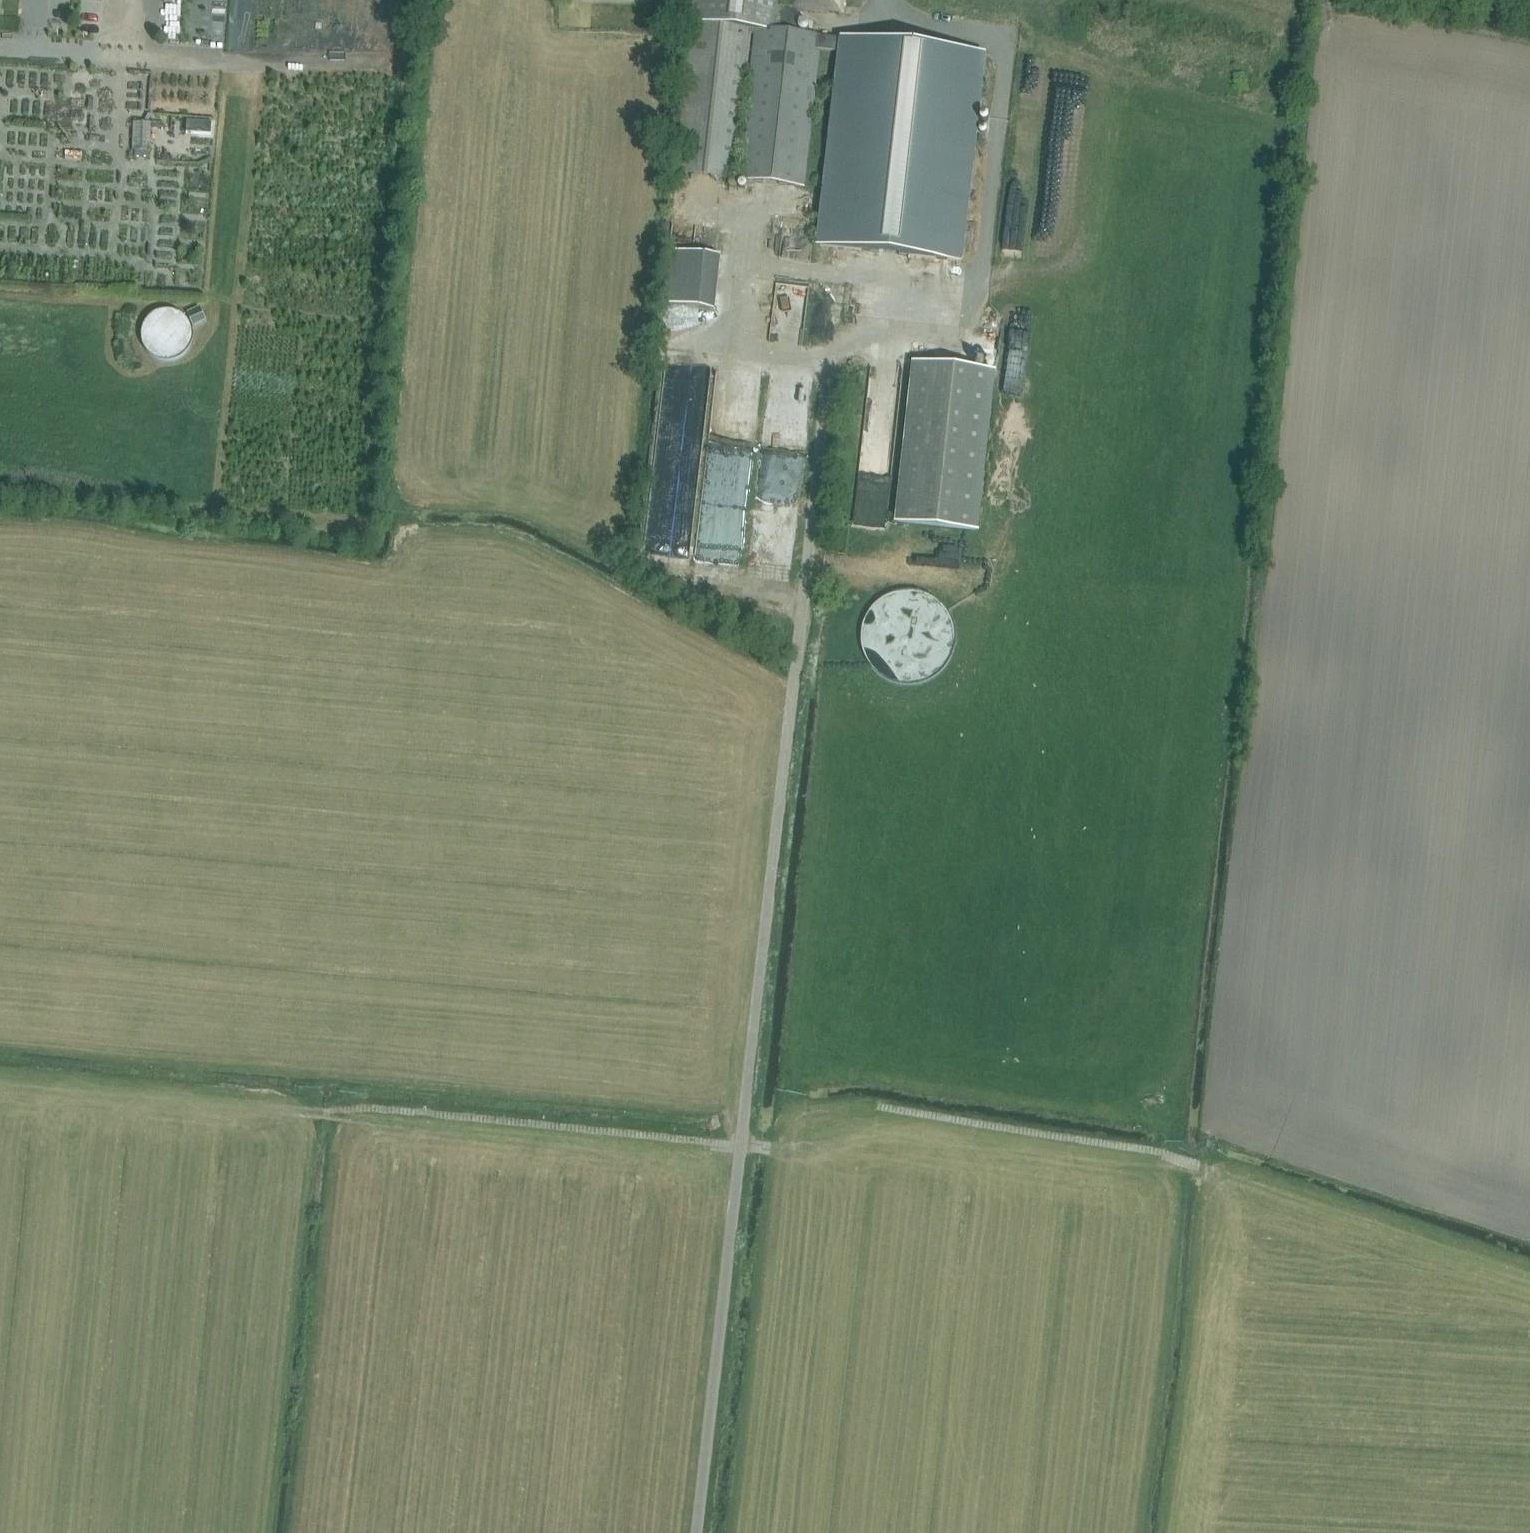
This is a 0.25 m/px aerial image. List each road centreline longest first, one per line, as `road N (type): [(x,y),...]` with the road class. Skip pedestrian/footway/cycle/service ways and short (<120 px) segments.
road 1 (track): [(696,1532),(831,355)]

